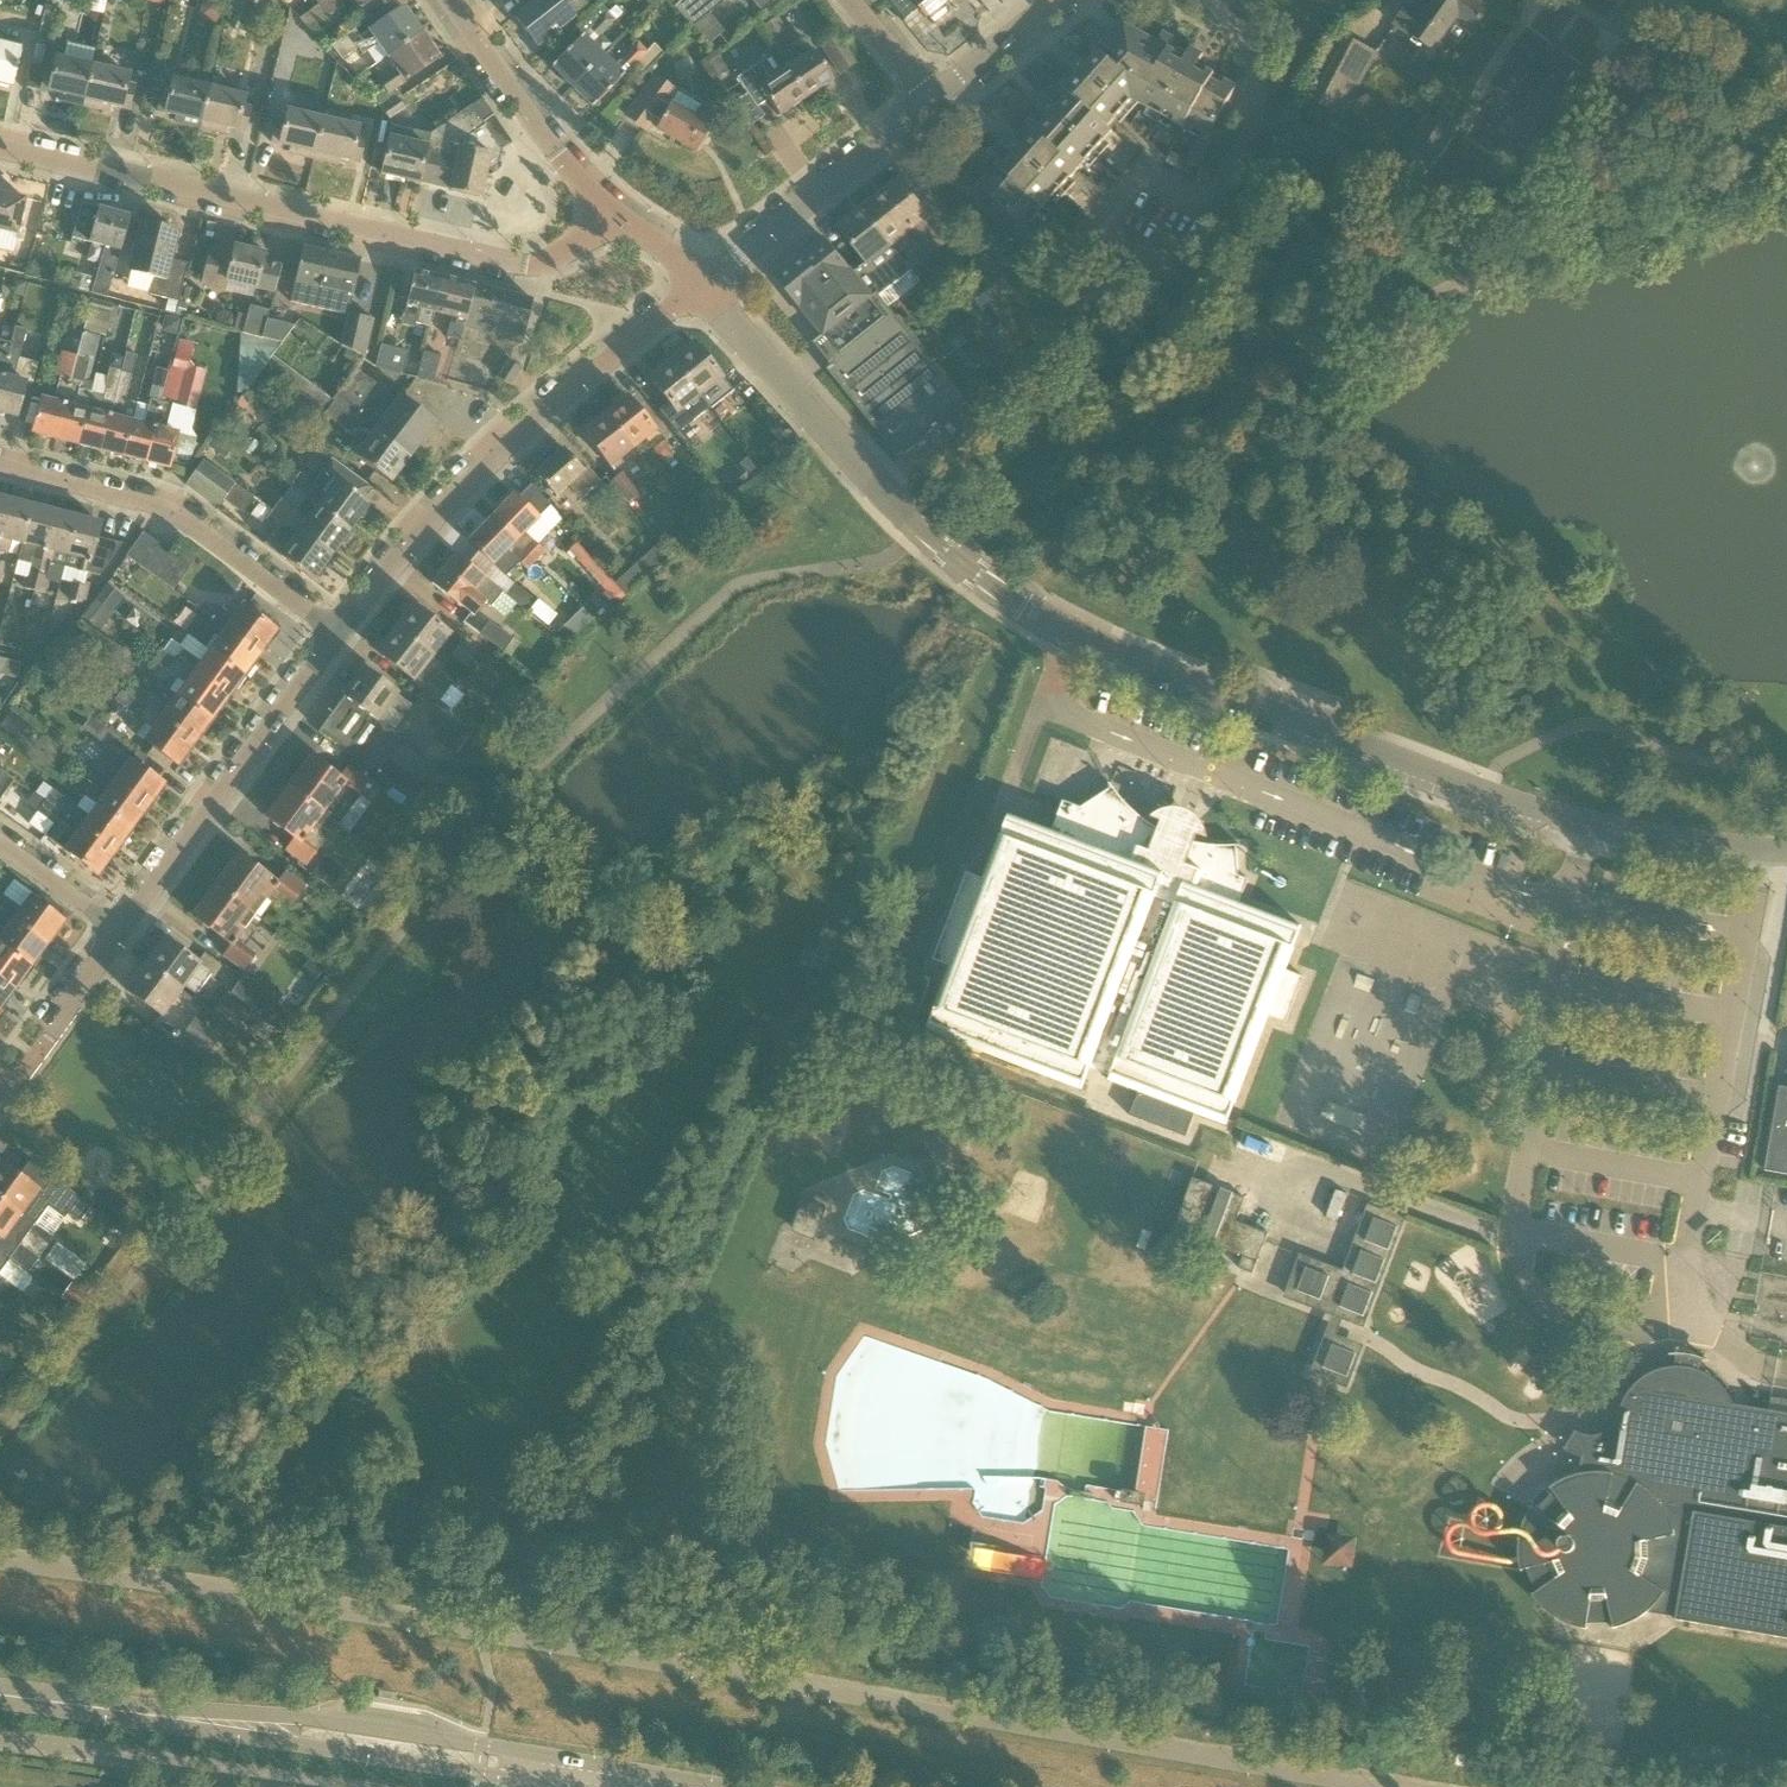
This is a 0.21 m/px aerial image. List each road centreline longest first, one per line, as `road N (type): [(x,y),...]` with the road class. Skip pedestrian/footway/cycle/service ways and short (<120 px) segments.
road 1 (unclassified): [(1786,856),(1588,831),(1484,797),(1072,634),(980,577),(925,531)]
road 2 (residential): [(613,217),(563,255),(510,260),(0,145)]
road 3 (tertiary): [(722,1786),(309,1717),(136,1713)]
road 4 (residential): [(339,636),(482,469),(700,285)]
road 5 (tertiary): [(136,1713),(573,1786)]
road 6 (residential): [(339,636),(208,532),(0,470)]
road 7 (residential): [(120,933),(339,636)]
road 8 (residential): [(925,531),(700,285)]
road 9 (residential): [(700,285),(935,99)]
road 10 (residential): [(613,217),(557,159),(444,0)]
road 11 (residential): [(0,1096),(120,933)]
road 12 (residential): [(935,99),(1059,0)]
road 13 (residential): [(0,846),(120,933)]
road 14 (tertiary): [(136,1713),(0,1695)]
road 15 (residential): [(935,99),(855,0)]

